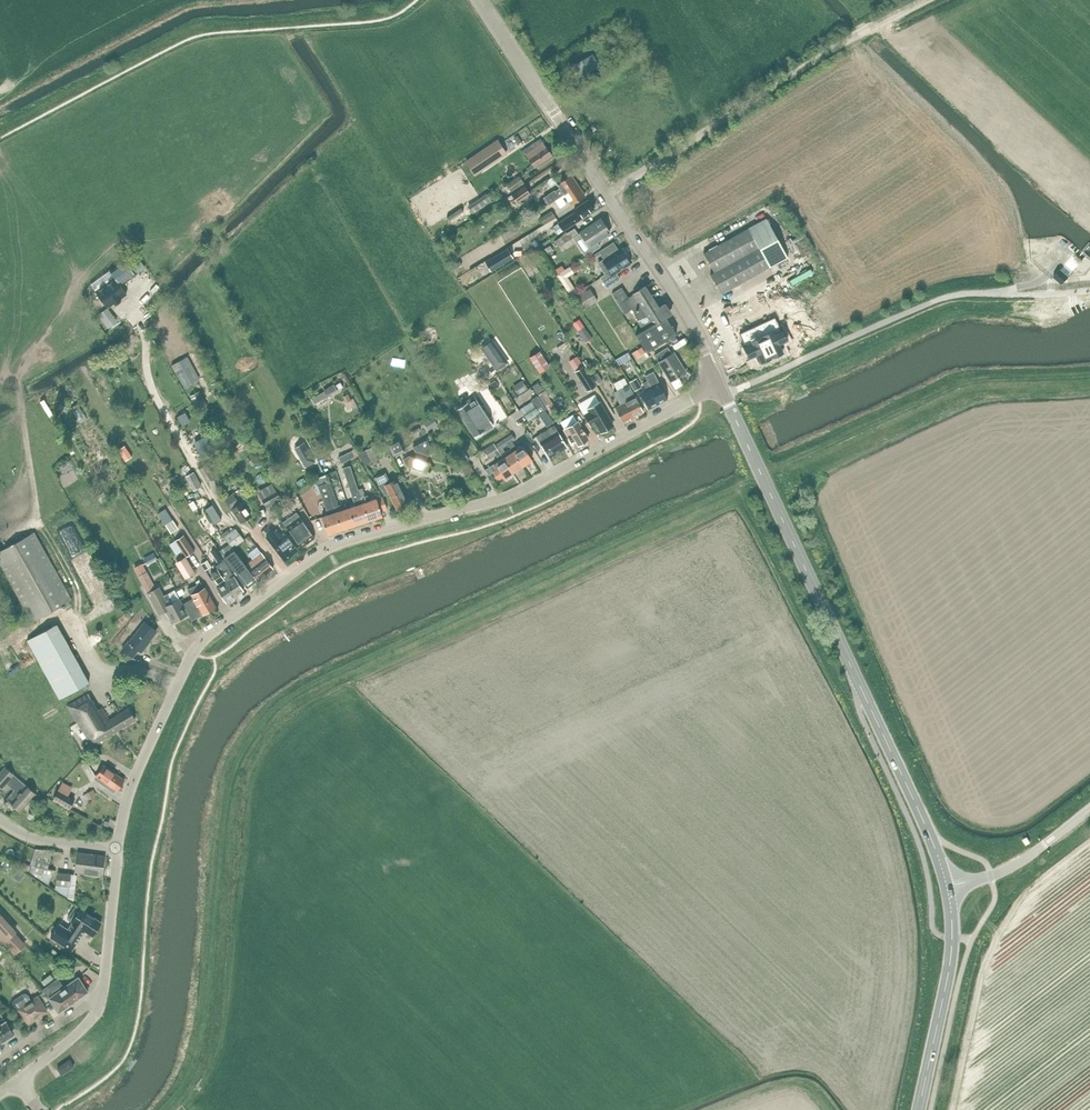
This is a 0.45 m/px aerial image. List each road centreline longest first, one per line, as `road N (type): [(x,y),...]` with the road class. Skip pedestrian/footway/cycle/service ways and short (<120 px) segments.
road 1 (unclassified): [(117,849),(136,776),(210,634),(328,548),(507,498),(720,386)]
road 2 (secondary): [(947,886),(720,386)]
road 3 (track): [(1089,374),(963,381),(617,543)]
road 4 (unclassified): [(607,195),(850,39),(927,0)]
road 5 (secondary): [(607,195),(479,0)]
road 6 (secondary): [(918,1109),(951,958),(947,886)]
road 7 (secondary): [(720,386),(694,330),(607,195)]
road 8 (unclassified): [(947,886),(1018,863),(1089,809)]
road 9 (unclassified): [(103,994),(117,849)]
road 10 (unclassified): [(17,1082),(81,1031),(103,994)]
road 11 (unclassified): [(103,994),(0,1061)]
road 12 (unclassified): [(117,849),(30,838),(0,821)]

